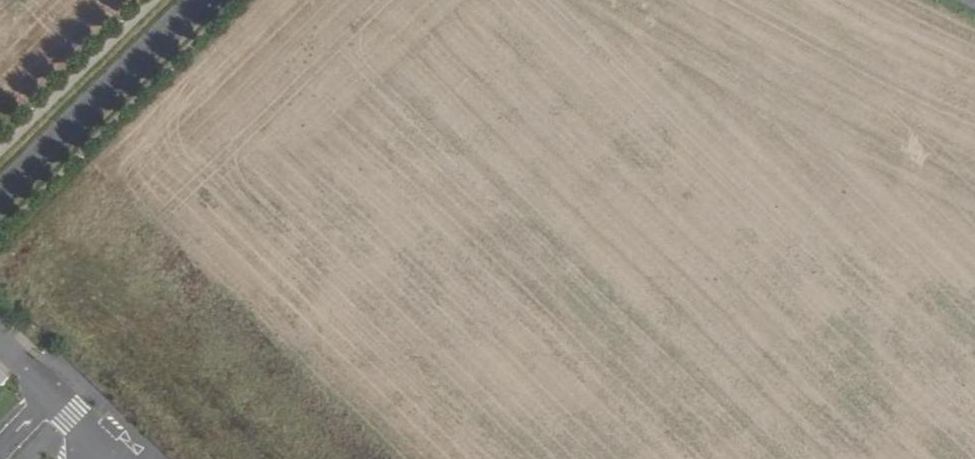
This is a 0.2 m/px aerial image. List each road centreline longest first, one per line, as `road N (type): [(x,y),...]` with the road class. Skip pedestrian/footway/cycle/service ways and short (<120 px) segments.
road 1 (unclassified): [(198,0),(0,195)]

